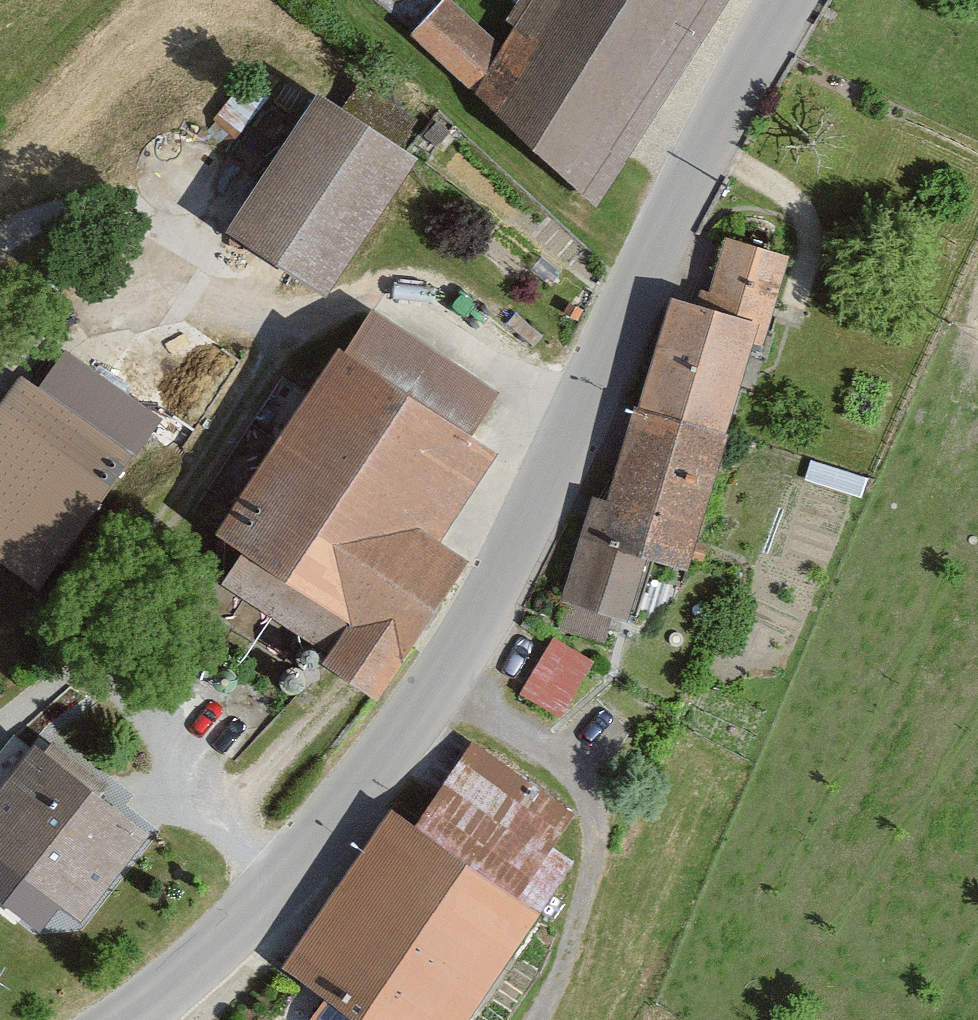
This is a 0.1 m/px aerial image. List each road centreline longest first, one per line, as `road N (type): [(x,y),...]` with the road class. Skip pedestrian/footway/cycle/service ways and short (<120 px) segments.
road 1 (tertiary): [(807,0),(706,160),(470,670),(232,953),(133,1019)]

